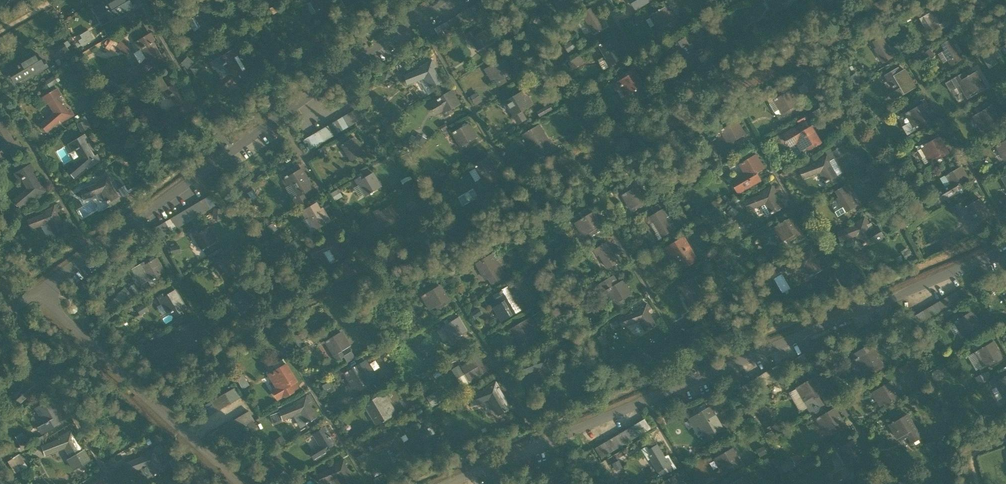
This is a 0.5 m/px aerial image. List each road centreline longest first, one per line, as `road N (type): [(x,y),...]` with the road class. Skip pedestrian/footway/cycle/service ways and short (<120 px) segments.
road 1 (residential): [(1005,250),(449,483)]
road 2 (residential): [(34,296),(437,0)]
road 3 (residential): [(240,483),(34,296)]

